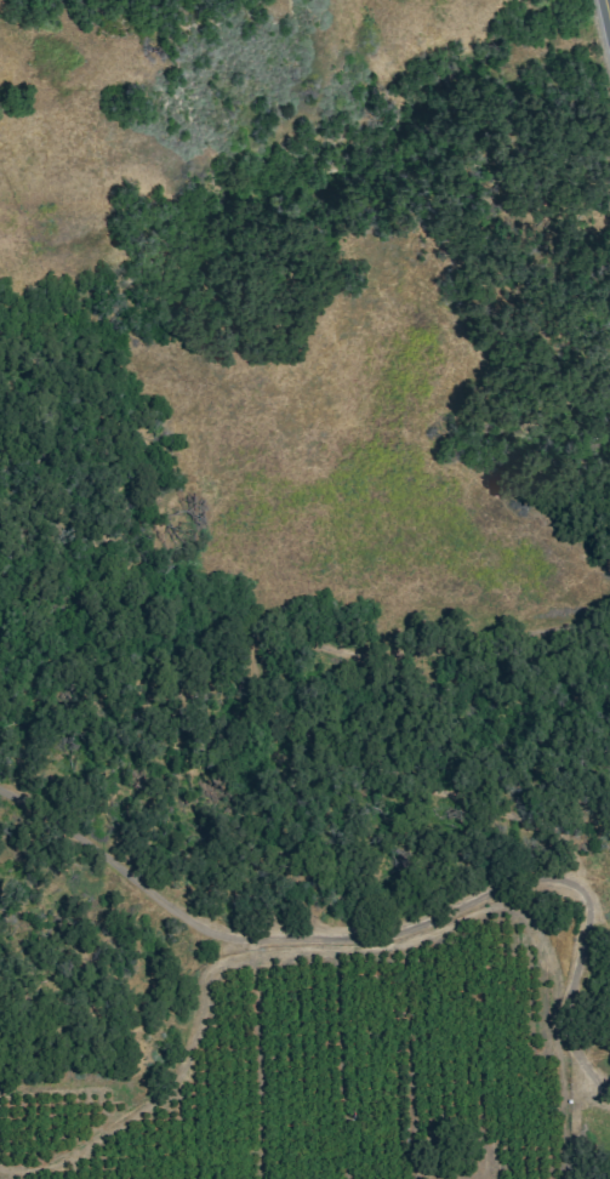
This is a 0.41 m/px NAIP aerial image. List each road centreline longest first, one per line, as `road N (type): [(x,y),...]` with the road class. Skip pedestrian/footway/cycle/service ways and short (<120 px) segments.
road 1 (track): [(0,1167),(58,1147),(166,1082),(195,1044),(207,975),(234,955),(302,967),(420,1031),(529,1059)]

